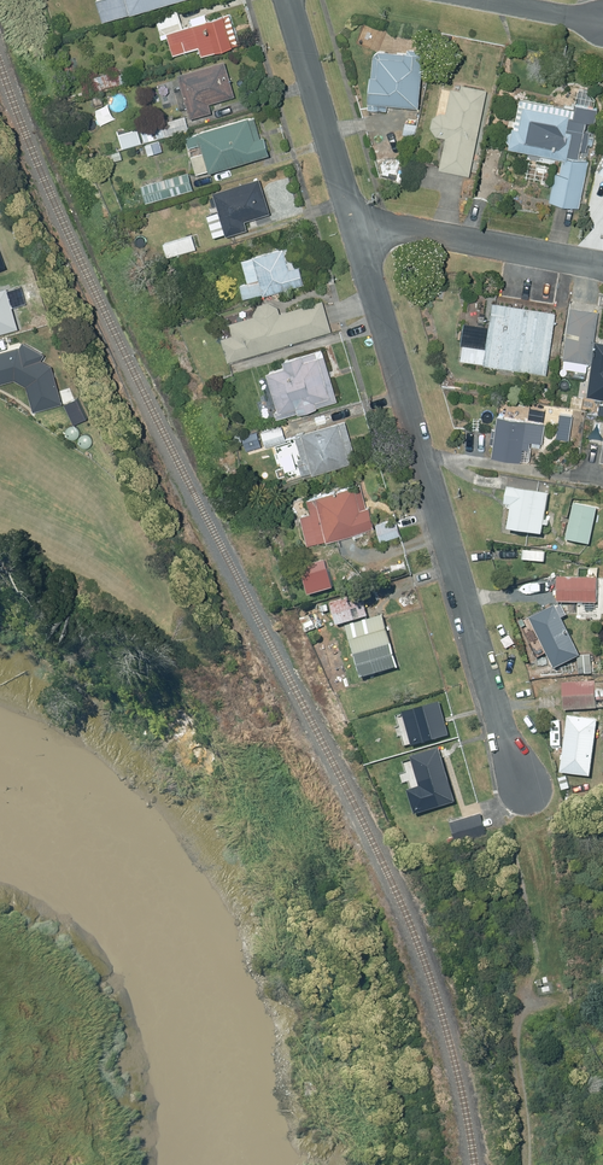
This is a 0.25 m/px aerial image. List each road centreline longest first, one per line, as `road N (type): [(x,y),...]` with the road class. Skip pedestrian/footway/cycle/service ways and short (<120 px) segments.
road 1 (residential): [(358,222),(523,783)]
road 2 (residential): [(358,222),(602,269)]
road 3 (residential): [(288,0),(358,222)]

